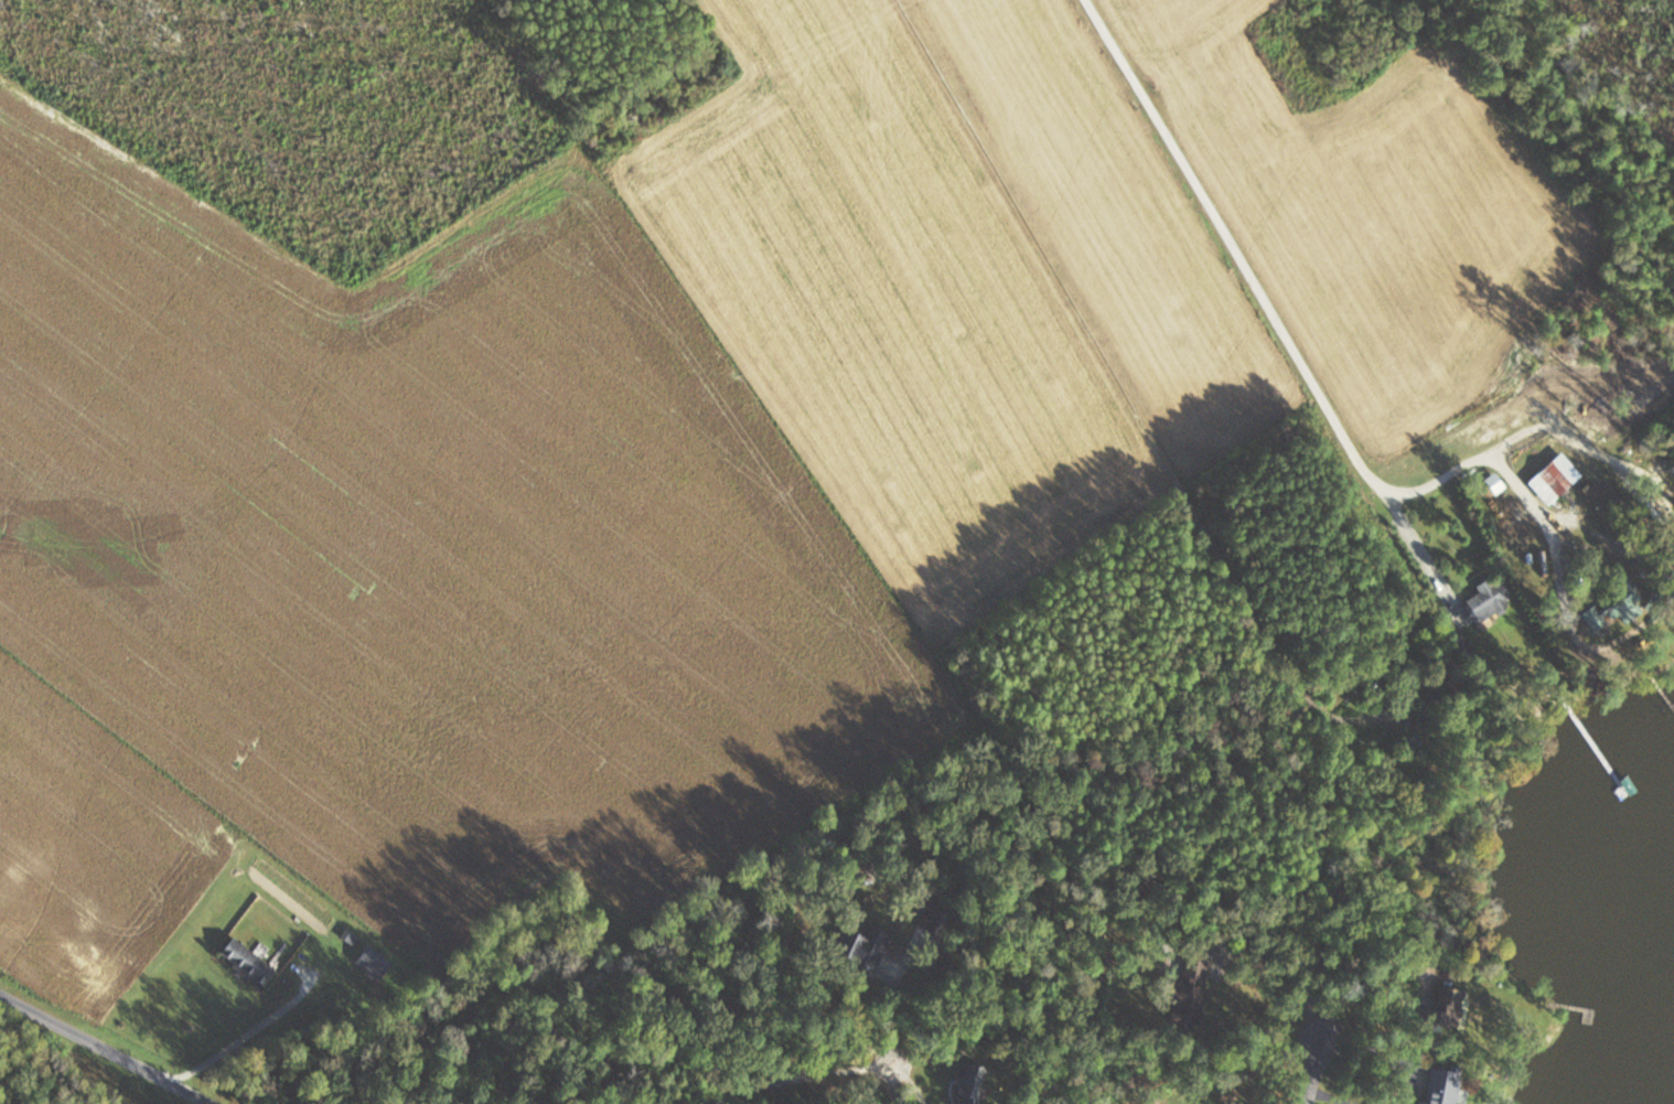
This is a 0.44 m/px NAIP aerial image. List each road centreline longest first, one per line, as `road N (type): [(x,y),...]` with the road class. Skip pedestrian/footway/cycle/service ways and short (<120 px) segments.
road 1 (residential): [(1550,422),(1533,419),(1378,494),(1089,0)]
road 2 (residential): [(242,1103),(71,1026),(0,1007)]

